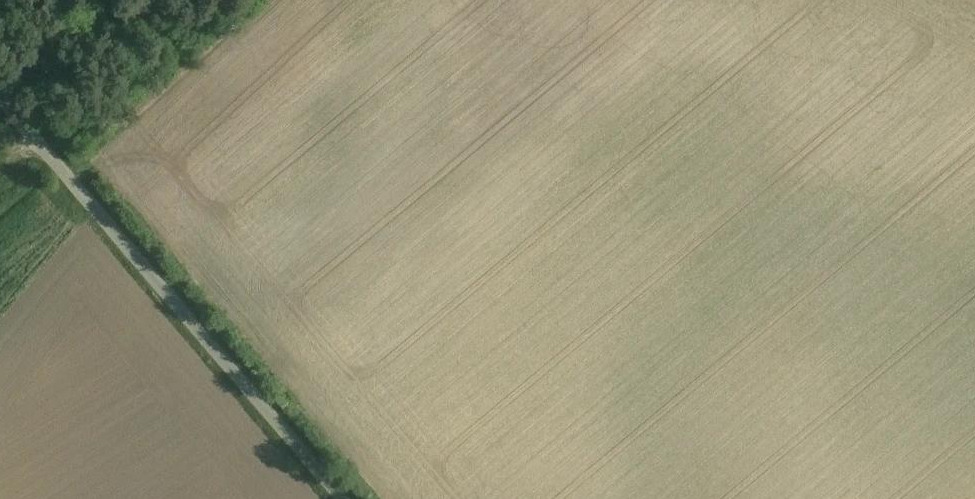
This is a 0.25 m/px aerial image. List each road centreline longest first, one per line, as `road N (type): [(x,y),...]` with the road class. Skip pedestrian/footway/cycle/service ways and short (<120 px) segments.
road 1 (unclassified): [(0,97),(342,498)]

